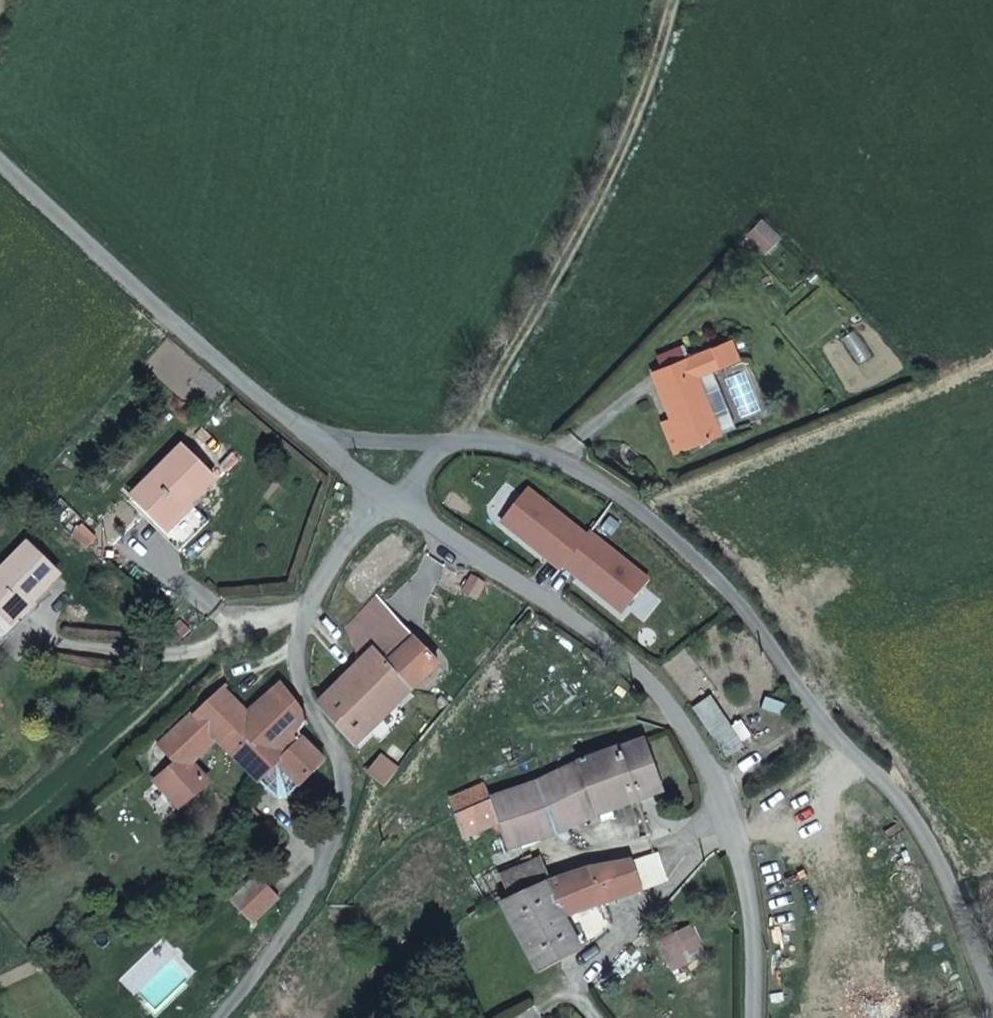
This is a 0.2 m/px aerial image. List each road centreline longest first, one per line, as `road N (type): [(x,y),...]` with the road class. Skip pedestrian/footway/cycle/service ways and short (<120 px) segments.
road 1 (unclassified): [(992,998),(912,798),(841,742),(785,655),(672,514),(506,444),(438,447)]
road 2 (unclassified): [(390,498),(643,672),(699,745),(755,875),(753,1017)]
road 3 (residential): [(390,498),(343,543),(309,601),(299,647),(302,682),(342,777),(338,830),(317,890),(222,1017)]
road 4 (track): [(678,0),(663,87),(438,447)]
road 5 (unclassified): [(0,158),(317,440)]
road 6 (unclassified): [(438,447),(317,440)]

